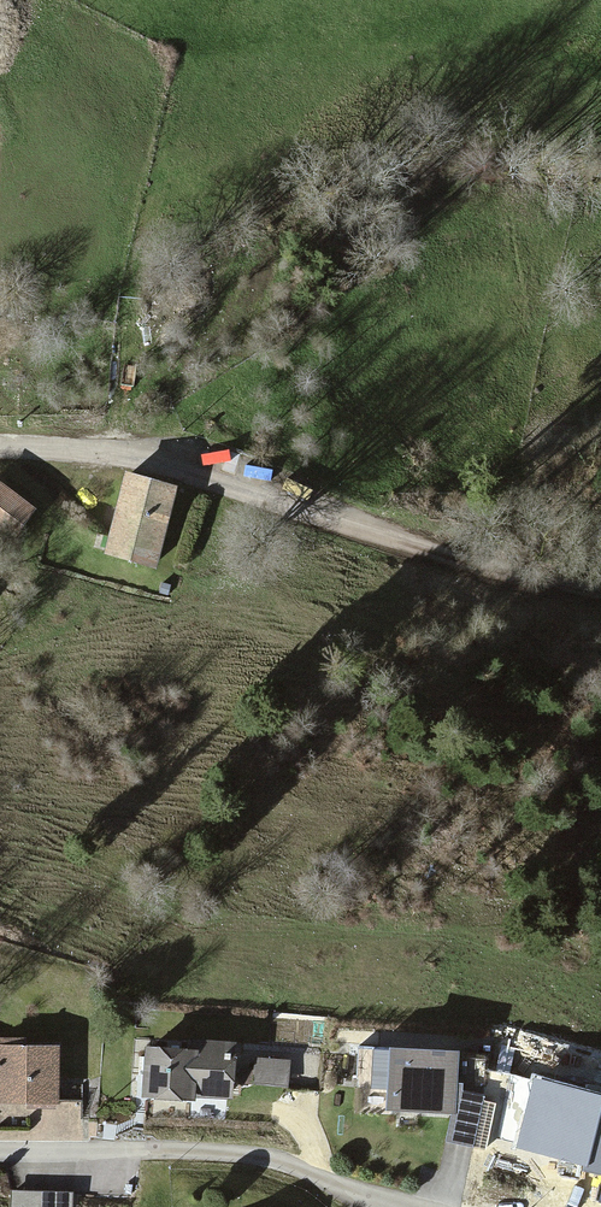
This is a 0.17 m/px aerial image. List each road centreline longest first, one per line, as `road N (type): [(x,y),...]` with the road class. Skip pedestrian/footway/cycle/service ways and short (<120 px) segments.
road 1 (residential): [(0,1152),(197,1149),(273,1159),(399,1205)]
road 2 (unclassified): [(220,483),(600,591)]
road 3 (residential): [(0,447),(111,453),(220,483)]
road 4 (track): [(111,453),(128,304)]

